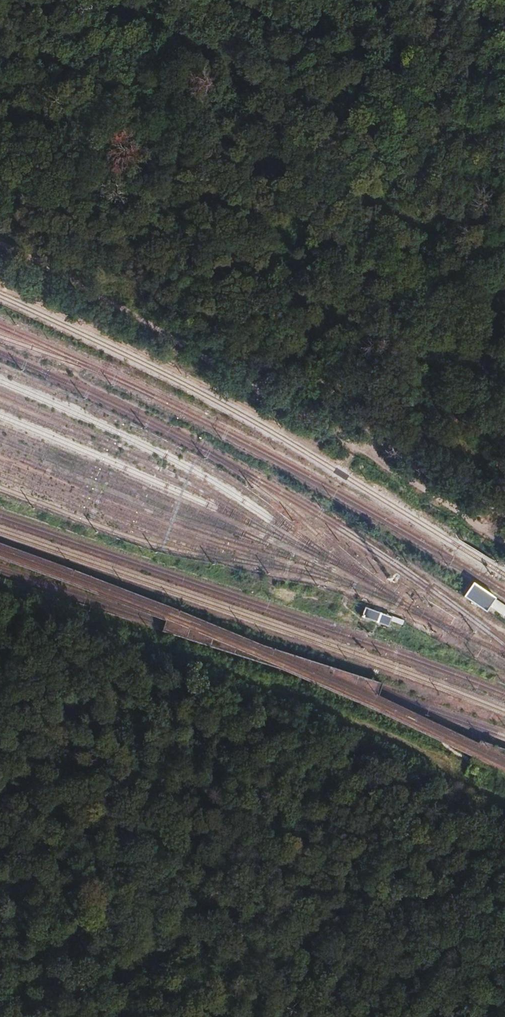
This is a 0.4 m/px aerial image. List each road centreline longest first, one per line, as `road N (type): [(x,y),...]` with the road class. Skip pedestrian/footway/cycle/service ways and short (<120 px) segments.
road 1 (track): [(118,1016),(320,740)]
road 2 (track): [(357,448),(485,532)]

